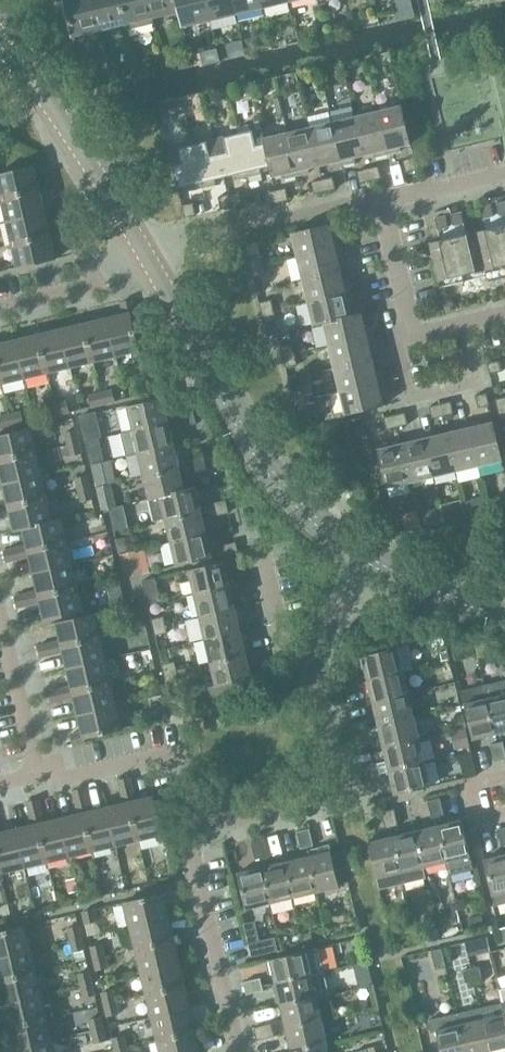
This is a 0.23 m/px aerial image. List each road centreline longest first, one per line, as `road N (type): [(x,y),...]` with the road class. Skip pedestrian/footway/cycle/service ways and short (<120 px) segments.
road 1 (tertiary): [(366,561),(265,465),(160,279)]
road 2 (residential): [(200,836),(346,800),(314,671)]
road 3 (tertiary): [(141,246),(0,33)]
road 4 (residential): [(141,246),(360,202),(383,208)]
road 5 (residential): [(39,778),(91,775),(182,752),(200,836)]
road 6 (residential): [(246,1051),(200,836)]
road 7 (residential): [(415,338),(401,340),(414,398),(478,383),(465,327)]
road 8 (residential): [(39,778),(0,611)]
road 9 (residential): [(0,317),(160,279)]
road 10 (tertiary): [(504,612),(422,588),(366,561)]
road 11 (residential): [(314,671),(286,649),(261,549)]
road 12 (residential): [(415,338),(383,208)]
road 13 (residential): [(383,208),(504,179)]
road 14 (residential): [(314,671),(366,561)]

